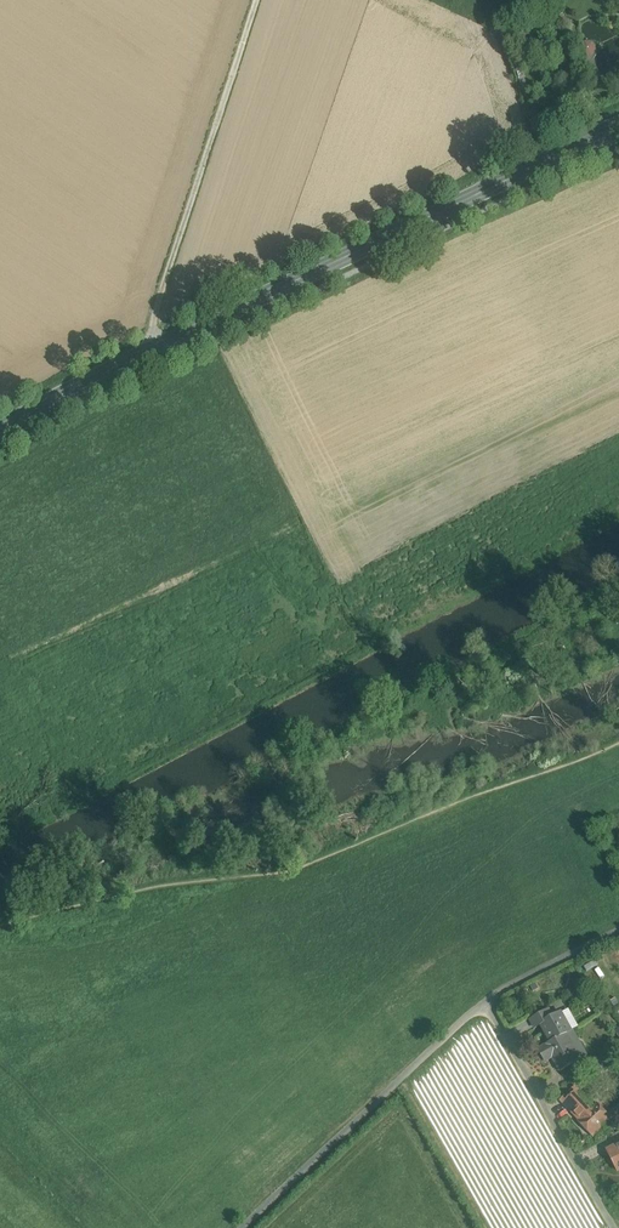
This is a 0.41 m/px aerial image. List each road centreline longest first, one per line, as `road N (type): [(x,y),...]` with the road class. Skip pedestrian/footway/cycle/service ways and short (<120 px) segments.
road 1 (primary): [(618,124),(0,430)]
road 2 (unclassified): [(486,1000),(240,1227)]
road 3 (residential): [(613,1227),(486,1000)]
road 4 (unclassified): [(618,933),(486,1000)]

